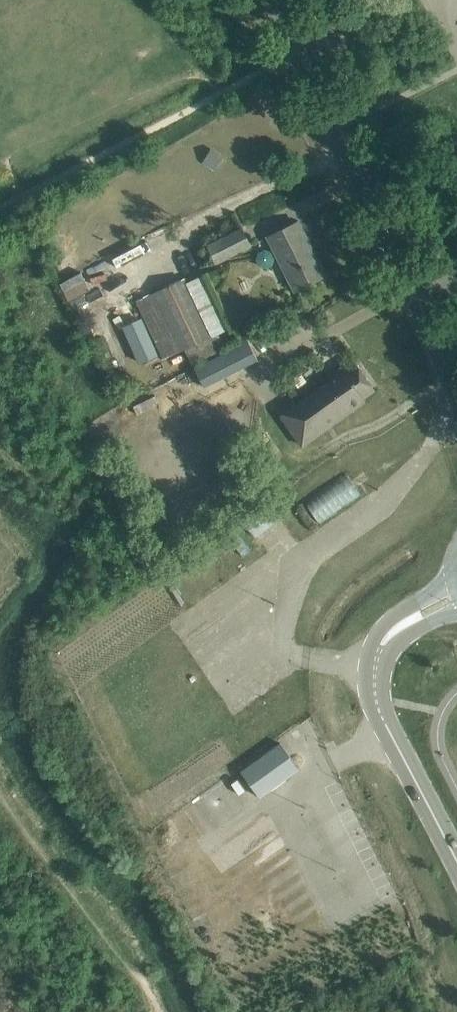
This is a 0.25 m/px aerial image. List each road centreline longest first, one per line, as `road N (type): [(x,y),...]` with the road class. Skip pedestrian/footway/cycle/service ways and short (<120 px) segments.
road 1 (tertiary): [(456,397),(277,0)]
road 2 (tertiary): [(456,861),(378,701),(379,655),(390,634)]

